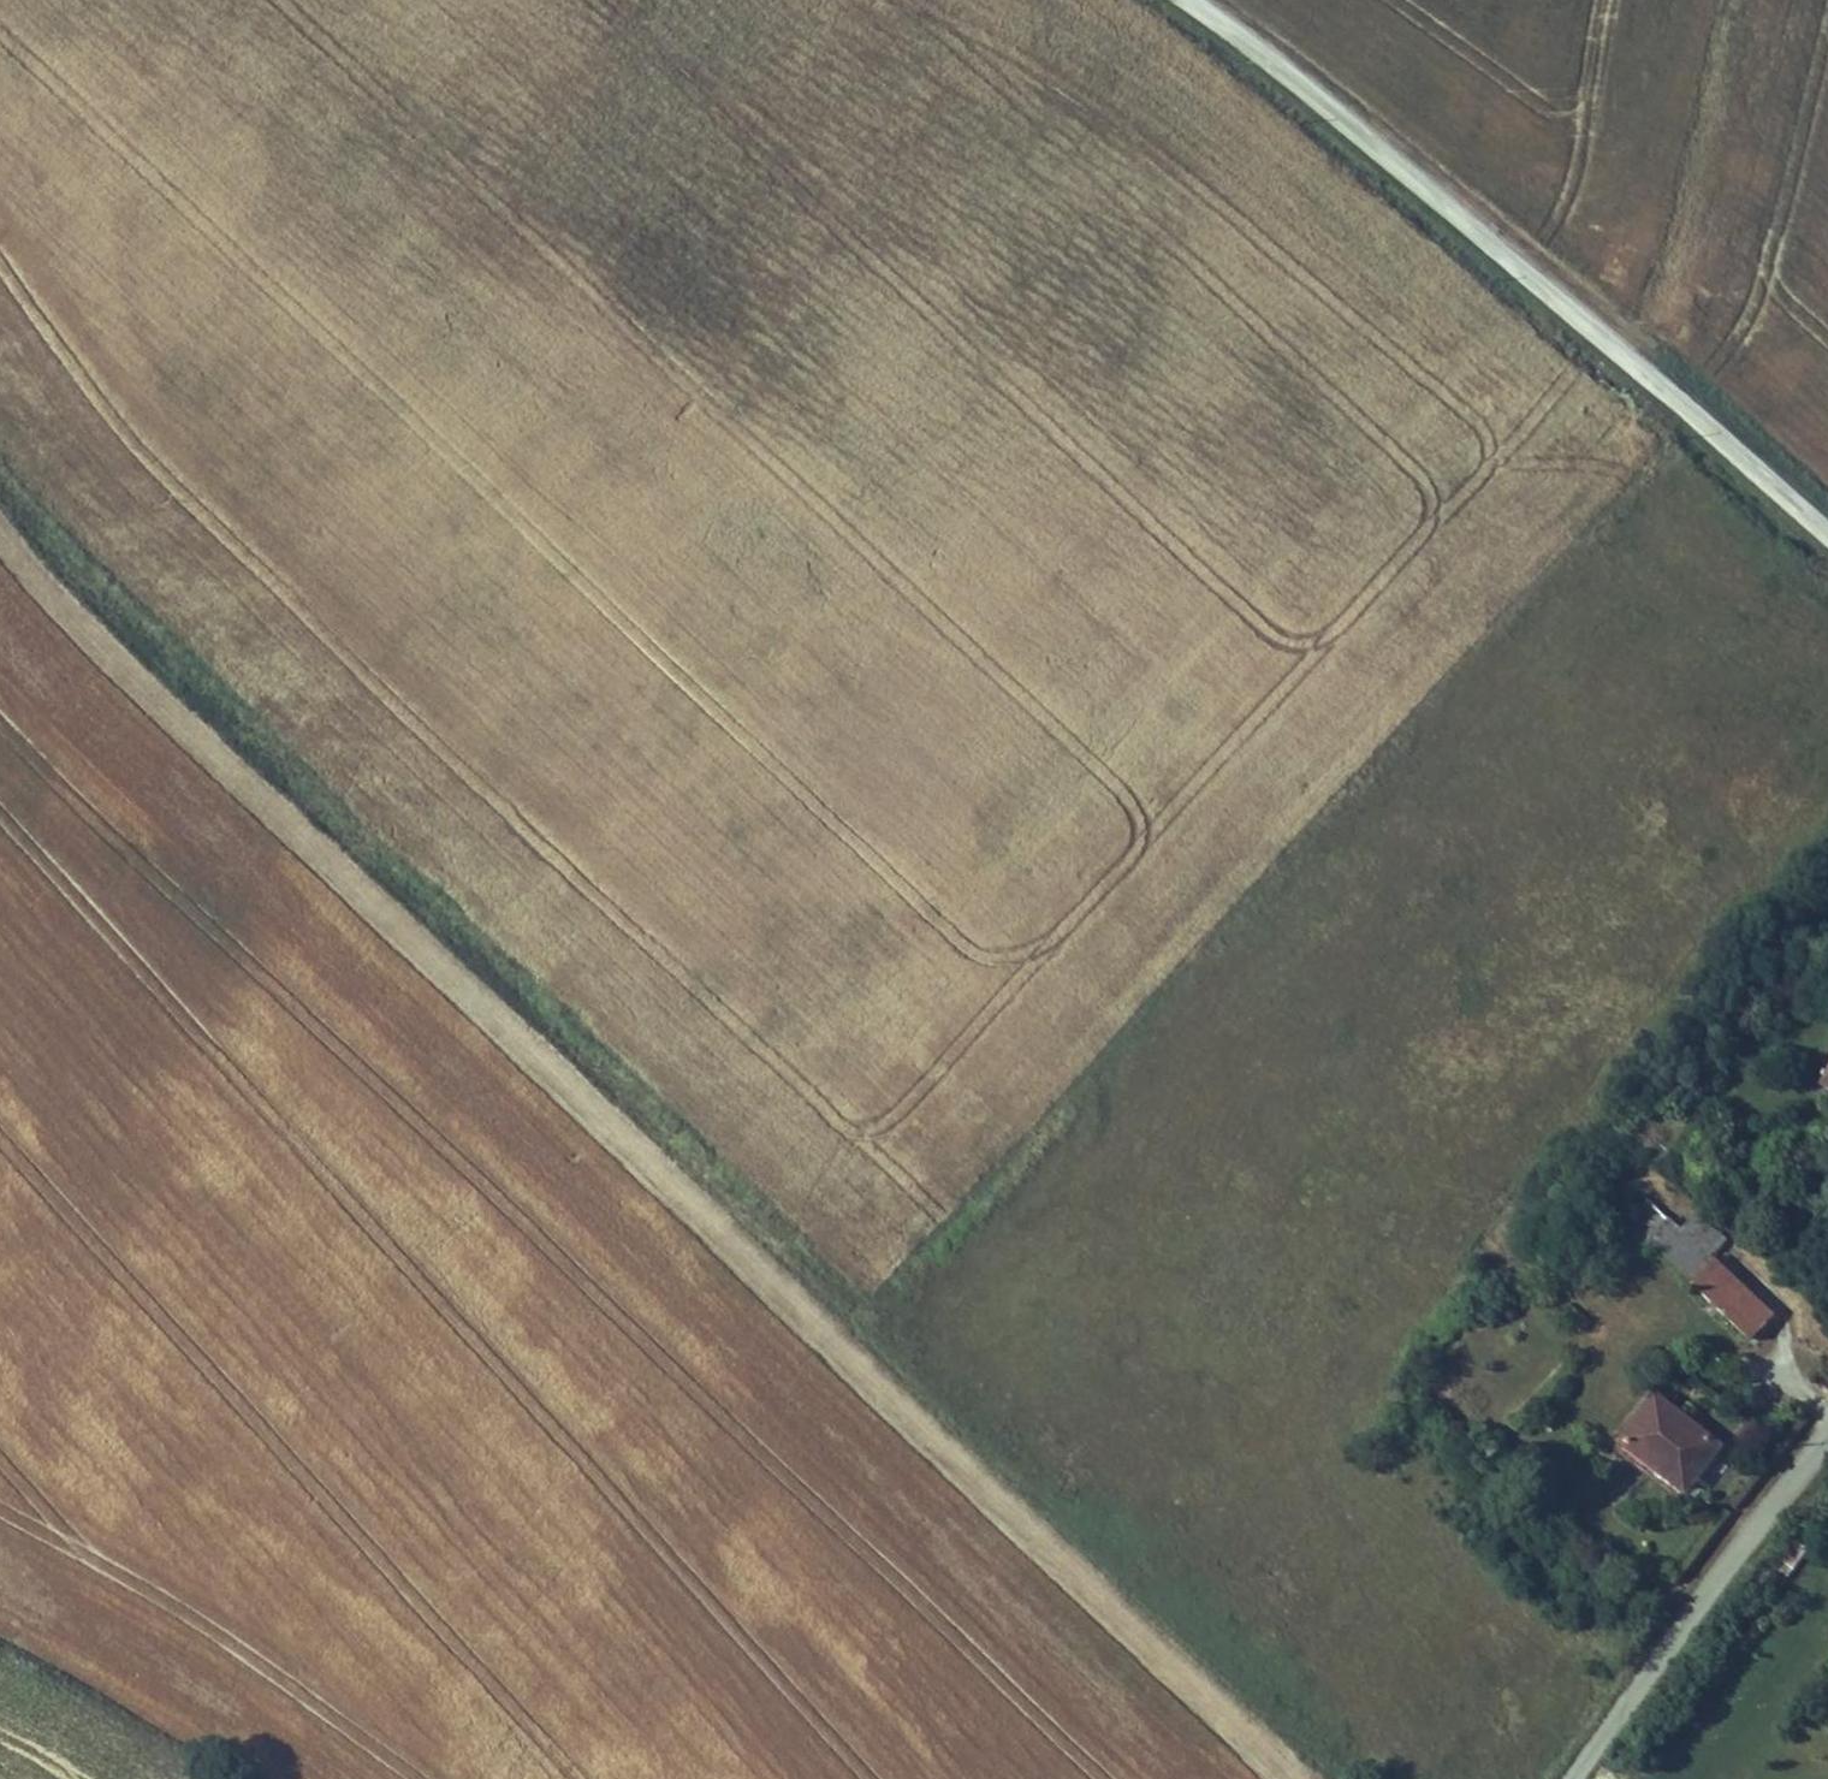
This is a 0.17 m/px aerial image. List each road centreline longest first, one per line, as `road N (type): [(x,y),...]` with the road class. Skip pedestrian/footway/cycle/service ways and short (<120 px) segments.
road 1 (unclassified): [(1827,547),(1570,312),(1182,0)]
road 2 (tertiary): [(1574,1778),(1827,1436)]

